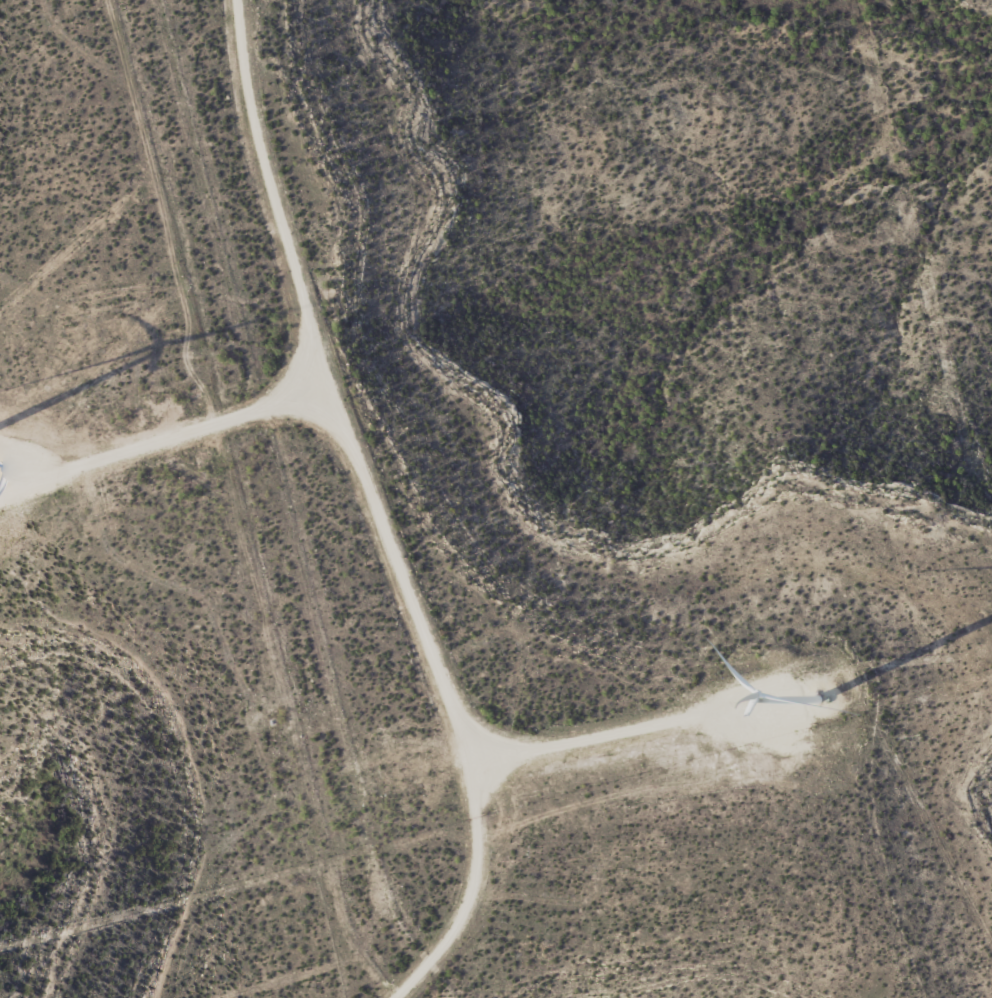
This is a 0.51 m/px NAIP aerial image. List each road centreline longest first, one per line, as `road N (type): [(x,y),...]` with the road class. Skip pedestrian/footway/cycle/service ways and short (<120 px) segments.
road 1 (track): [(244,538),(320,816),(294,922),(244,967),(119,982),(83,997)]

